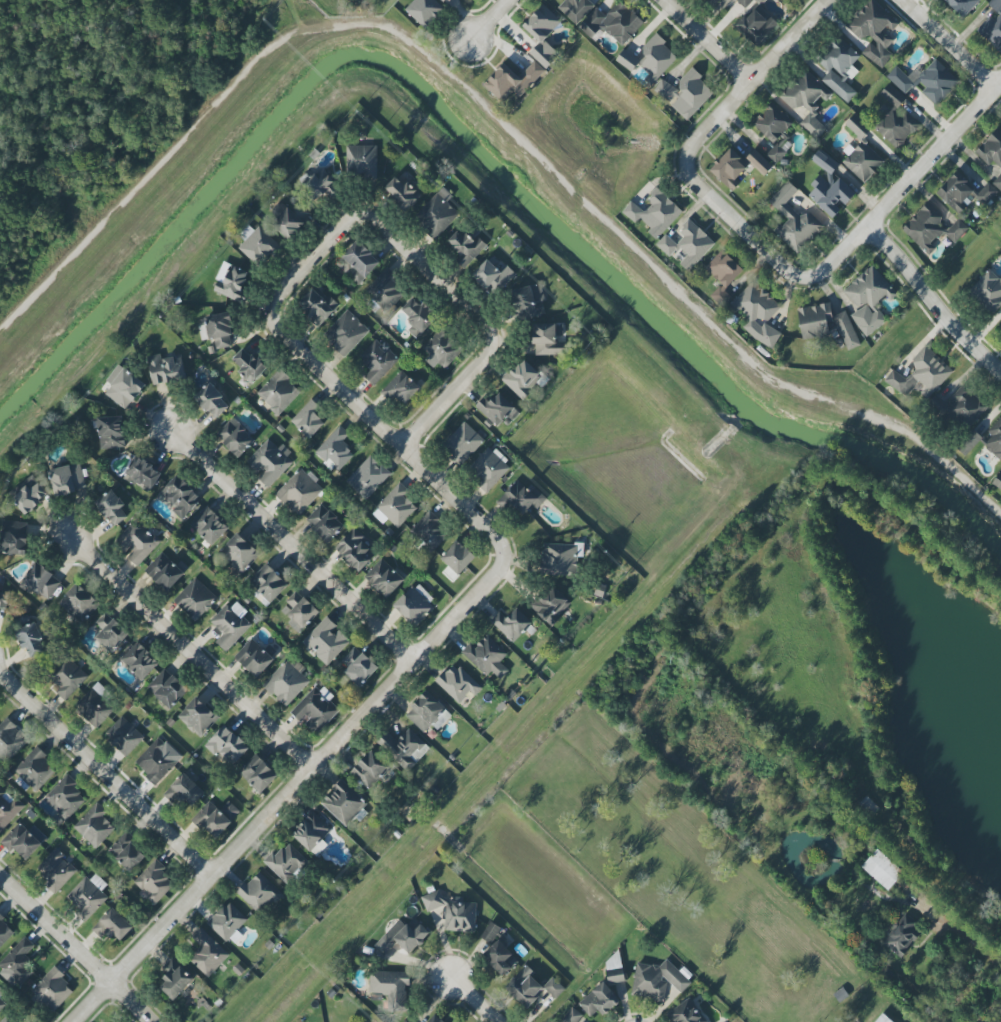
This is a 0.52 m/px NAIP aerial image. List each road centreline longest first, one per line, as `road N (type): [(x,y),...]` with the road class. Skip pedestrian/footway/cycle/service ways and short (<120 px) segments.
road 1 (residential): [(502,555),(498,570),(69,1021)]
road 2 (residential): [(309,768),(62,530)]
road 3 (residential): [(502,555),(495,538),(278,333),(269,313)]
road 4 (residential): [(410,659),(167,427)]
road 5 (residential): [(207,876),(0,675)]
road 6 (residential): [(1000,94),(829,276),(815,280)]
road 7 (residential): [(834,0),(691,152)]
road 8 (residential): [(1000,369),(947,318),(876,225)]
road 9 (residential): [(815,280),(798,276),(697,182),(691,152)]
road 10 (residential): [(361,217),(381,225),(490,337)]
road 11 (residential): [(108,981),(0,877)]
road 12 (residential): [(399,447),(487,354),(490,337)]
road 13 (residential): [(269,313),(274,296),(348,220),(361,217)]
road 14 (residential): [(1000,90),(912,0)]

